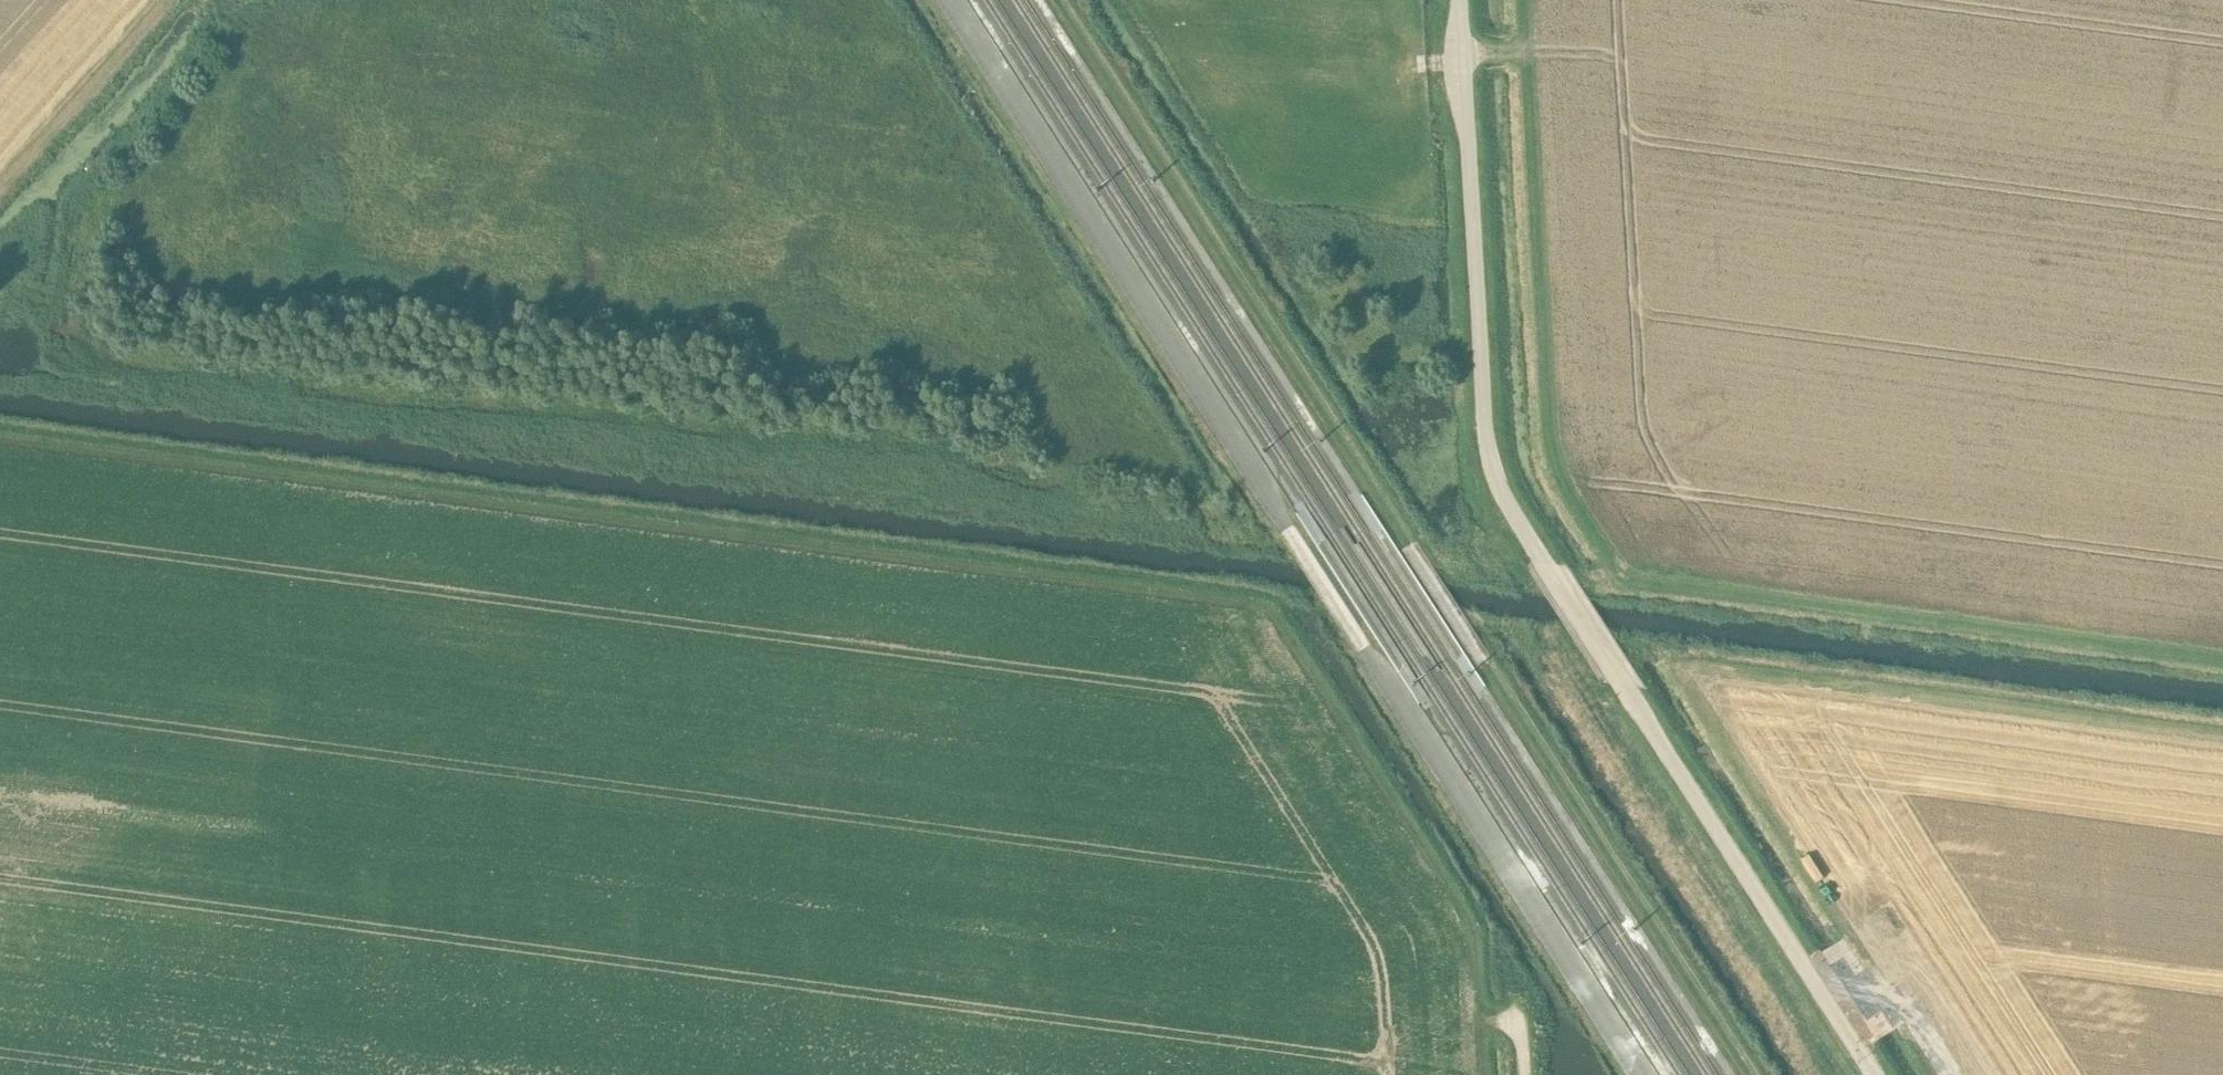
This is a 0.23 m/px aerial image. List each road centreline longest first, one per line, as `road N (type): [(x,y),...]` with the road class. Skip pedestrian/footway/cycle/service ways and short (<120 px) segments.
road 1 (unclassified): [(1874,1074),(1498,485),(1484,418),(1455,0)]
road 2 (track): [(1055,0),(1408,545)]
road 3 (track): [(1485,665),(1749,1074)]

